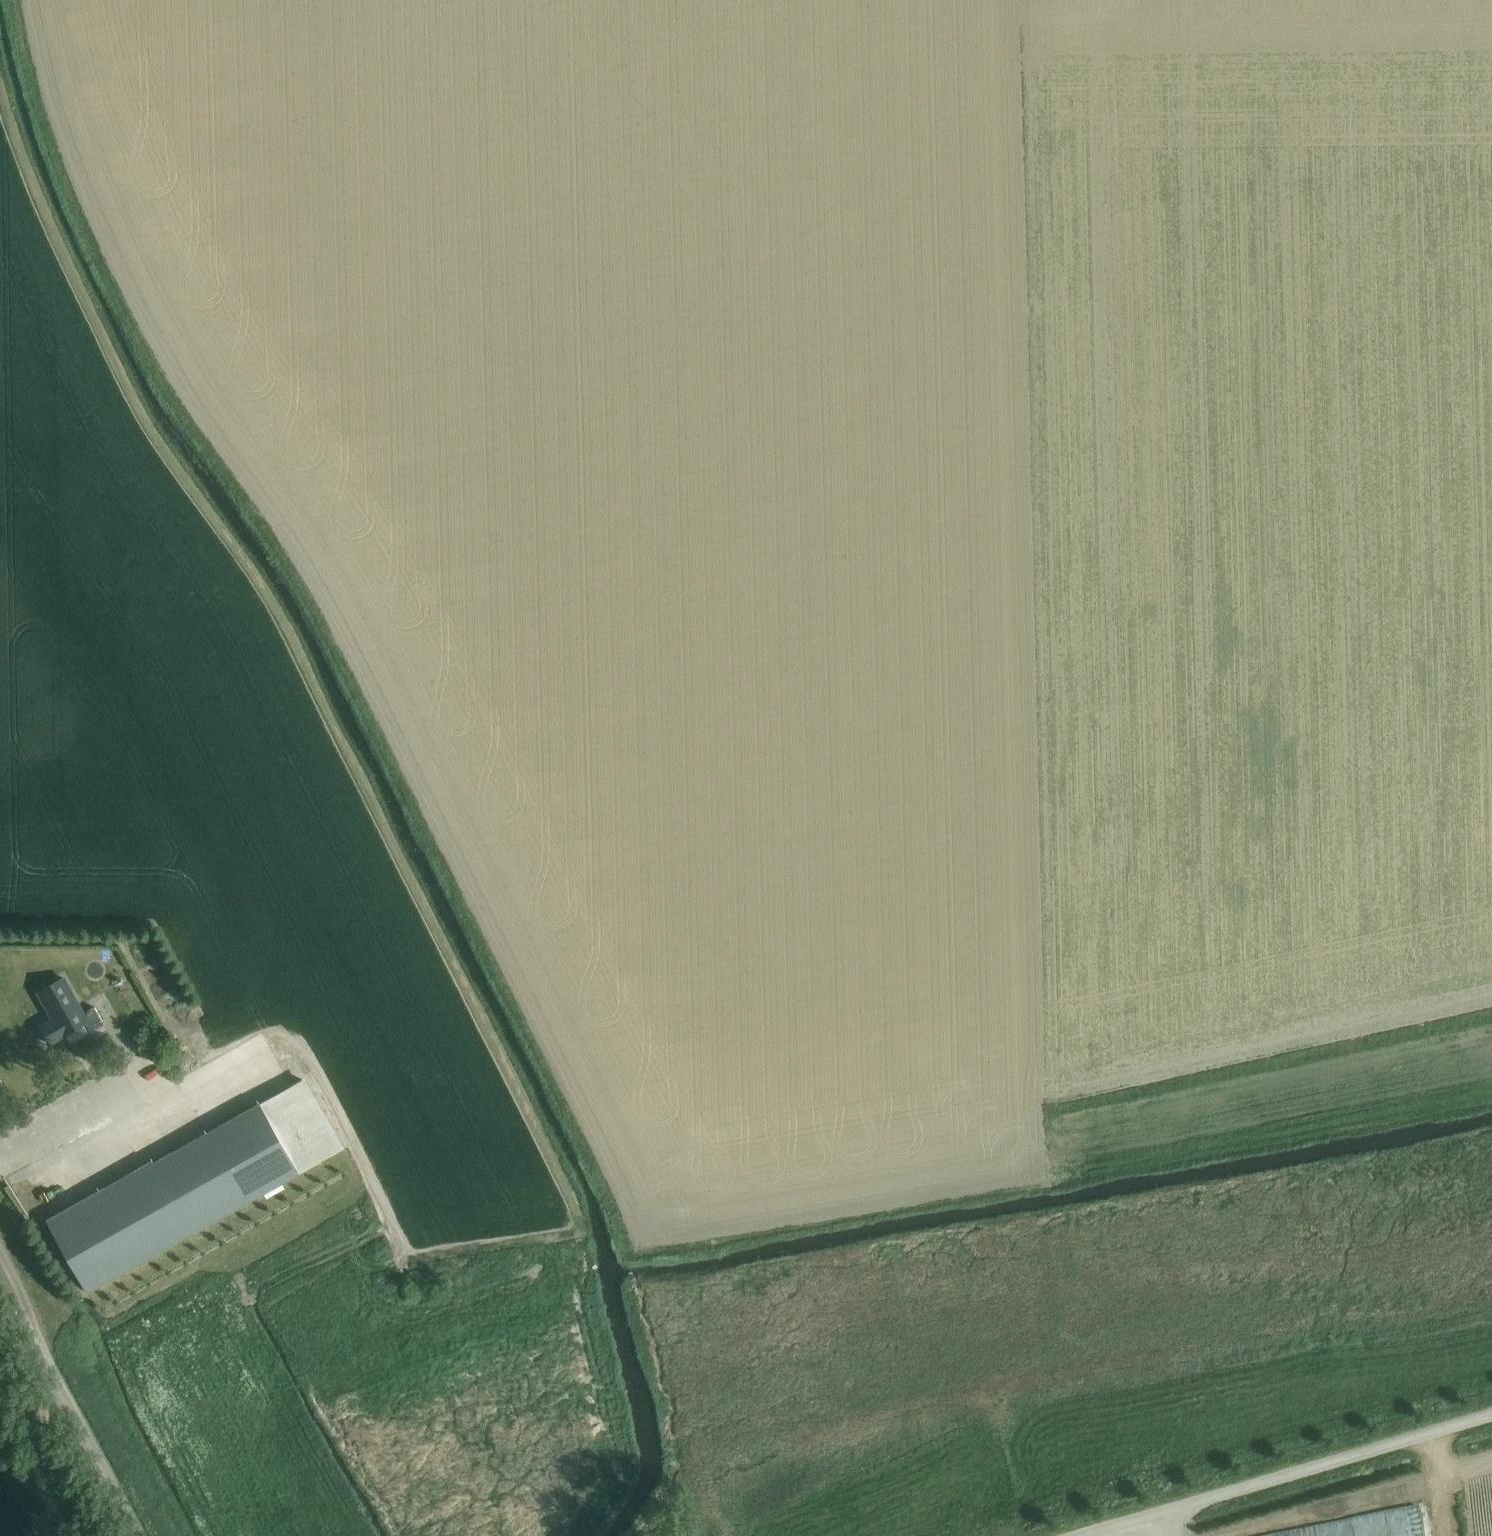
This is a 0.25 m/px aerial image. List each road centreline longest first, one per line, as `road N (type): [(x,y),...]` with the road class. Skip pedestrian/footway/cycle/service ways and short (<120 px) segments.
road 1 (unclassified): [(1491,1416),(1078,1535)]
road 2 (unclassified): [(134,1535),(61,1393),(0,1299)]

